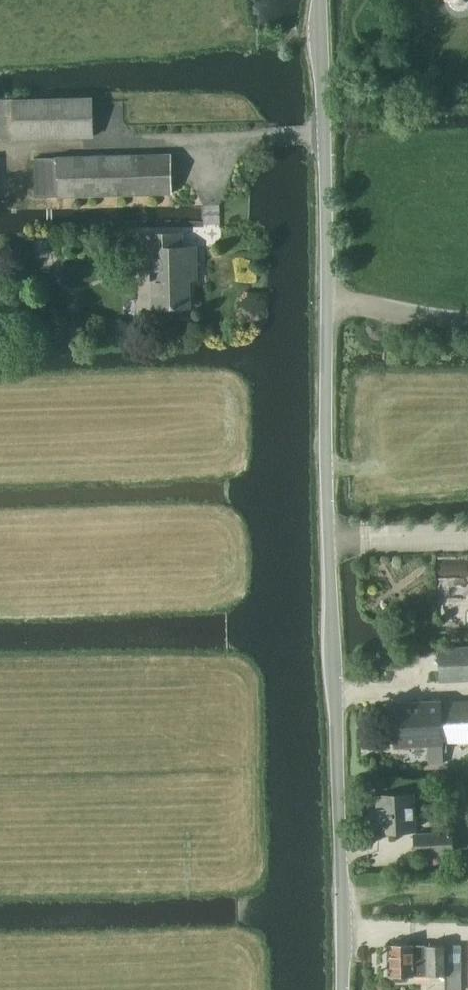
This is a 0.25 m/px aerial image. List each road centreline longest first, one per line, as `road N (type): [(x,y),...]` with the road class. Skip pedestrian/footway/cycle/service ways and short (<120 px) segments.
road 1 (tertiary): [(344,989),(321,0)]
road 2 (track): [(331,546),(451,540),(467,552)]
road 3 (track): [(467,886),(342,888)]

